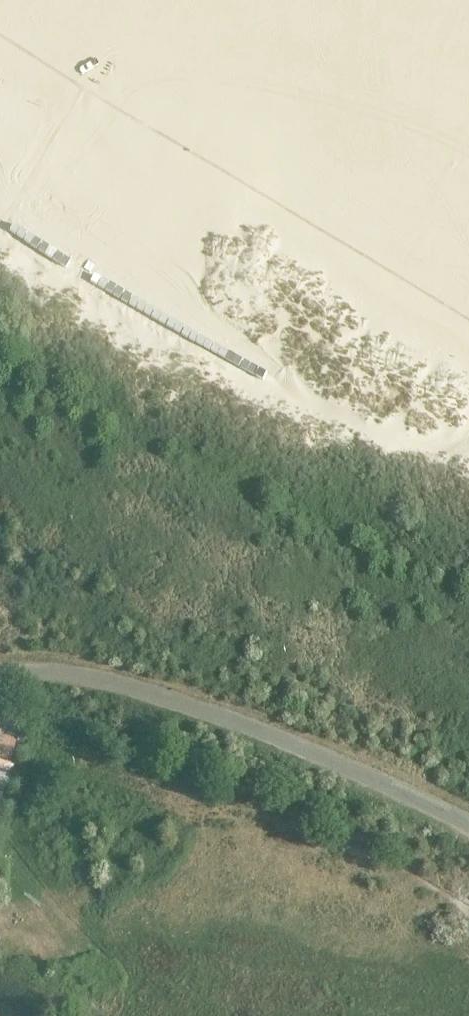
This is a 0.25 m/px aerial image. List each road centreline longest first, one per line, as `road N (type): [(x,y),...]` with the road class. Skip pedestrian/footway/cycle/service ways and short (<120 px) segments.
road 1 (unclassified): [(0,671),(73,674),(175,701),(468,827)]

